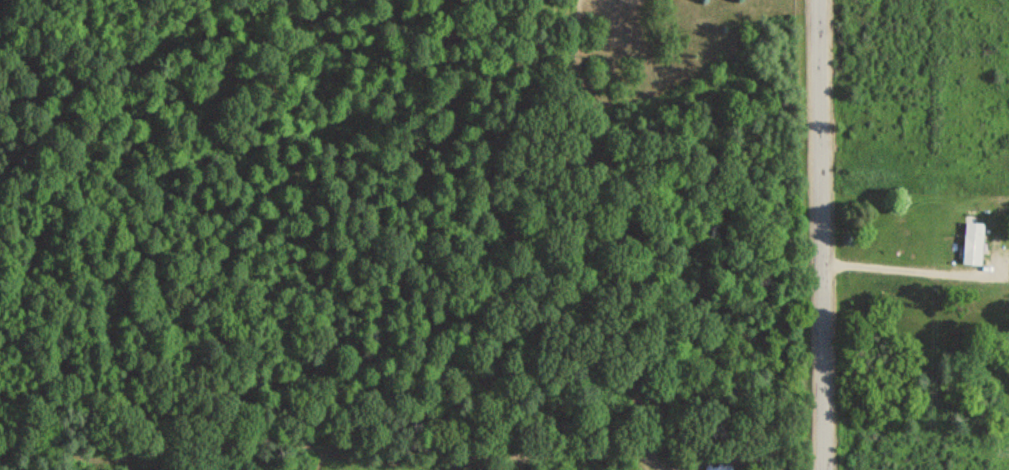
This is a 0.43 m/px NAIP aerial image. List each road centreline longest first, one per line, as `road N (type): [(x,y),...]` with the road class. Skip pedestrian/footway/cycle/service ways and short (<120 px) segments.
road 1 (residential): [(824,469),(818,0)]

